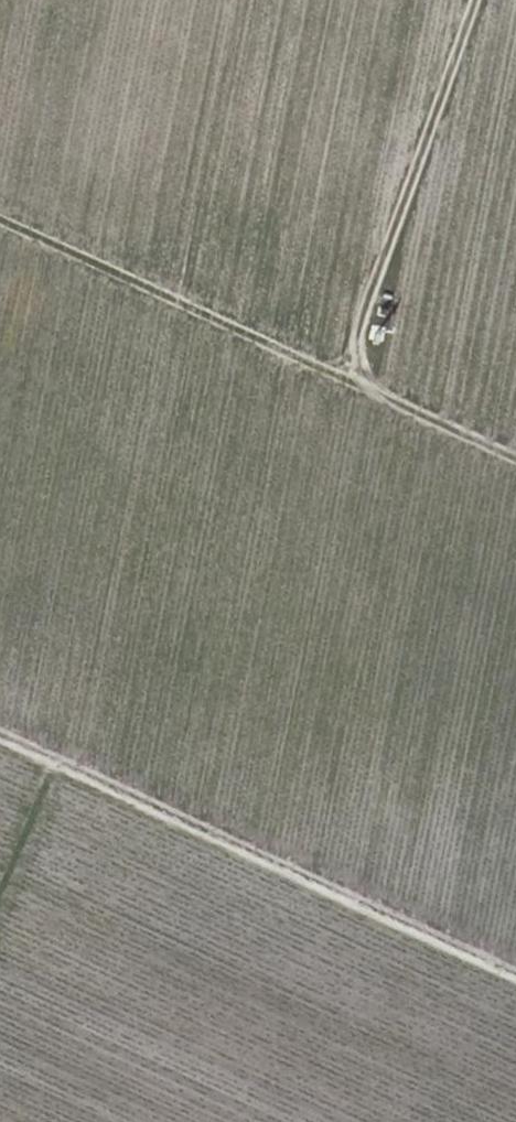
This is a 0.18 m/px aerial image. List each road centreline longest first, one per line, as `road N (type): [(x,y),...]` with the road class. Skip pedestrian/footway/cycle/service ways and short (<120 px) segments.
road 1 (track): [(515,454),(0,218)]
road 2 (track): [(0,734),(515,967)]
road 3 (track): [(474,0),(347,376)]

